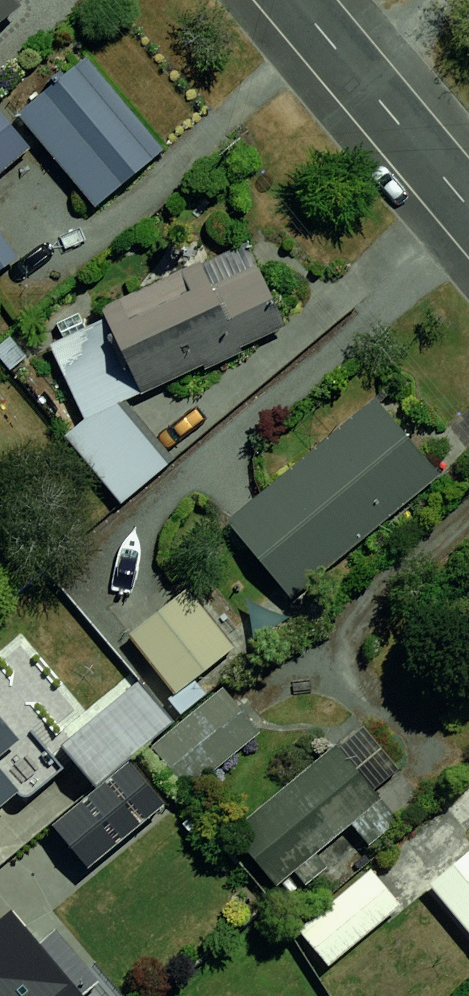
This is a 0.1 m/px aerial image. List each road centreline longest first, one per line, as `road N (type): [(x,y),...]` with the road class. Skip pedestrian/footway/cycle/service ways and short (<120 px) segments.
road 1 (residential): [(295,0),(468,208)]

